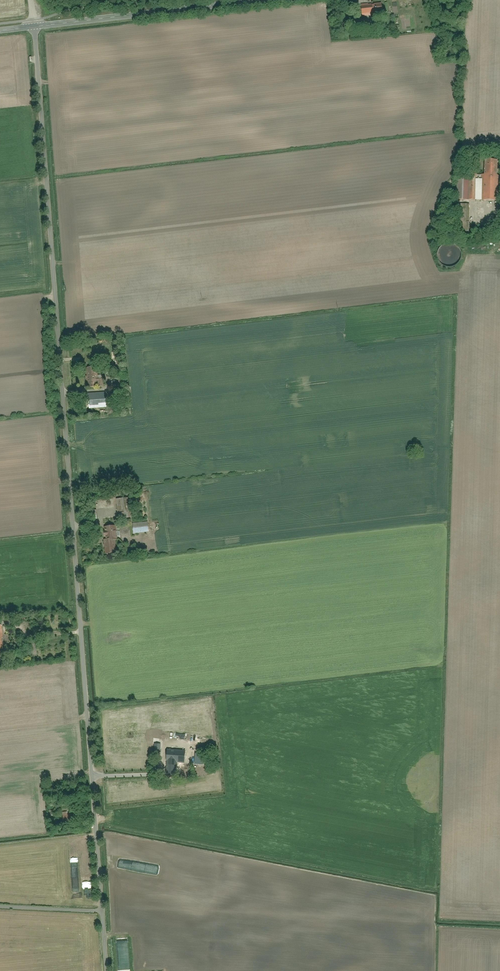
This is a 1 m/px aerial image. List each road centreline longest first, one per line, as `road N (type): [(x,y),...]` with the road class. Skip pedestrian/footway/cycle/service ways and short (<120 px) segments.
road 1 (unclassified): [(35,27),(107,970)]
road 2 (tertiary): [(35,27),(260,0)]

